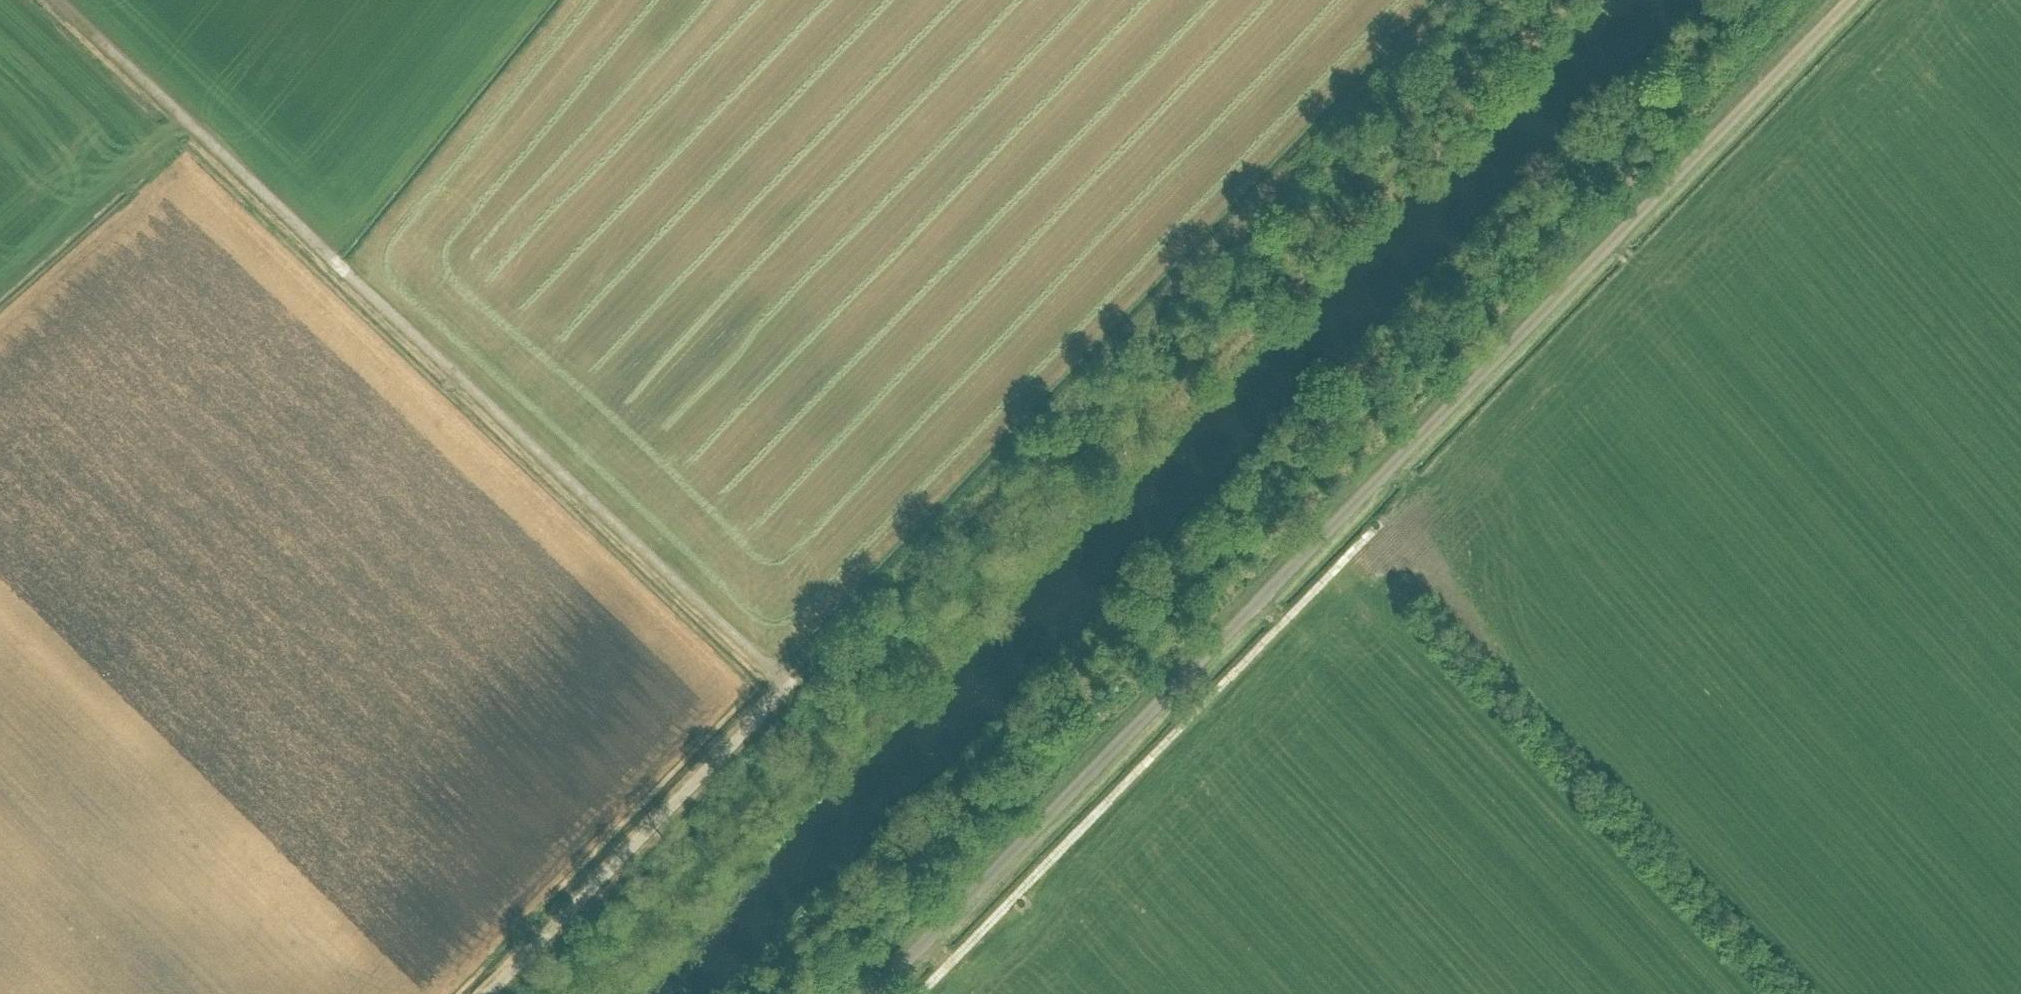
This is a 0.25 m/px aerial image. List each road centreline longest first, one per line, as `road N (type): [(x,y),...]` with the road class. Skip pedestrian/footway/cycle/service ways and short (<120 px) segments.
road 1 (track): [(458,993),(772,673),(64,0)]
road 2 (unclassified): [(871,993),(1845,0)]

